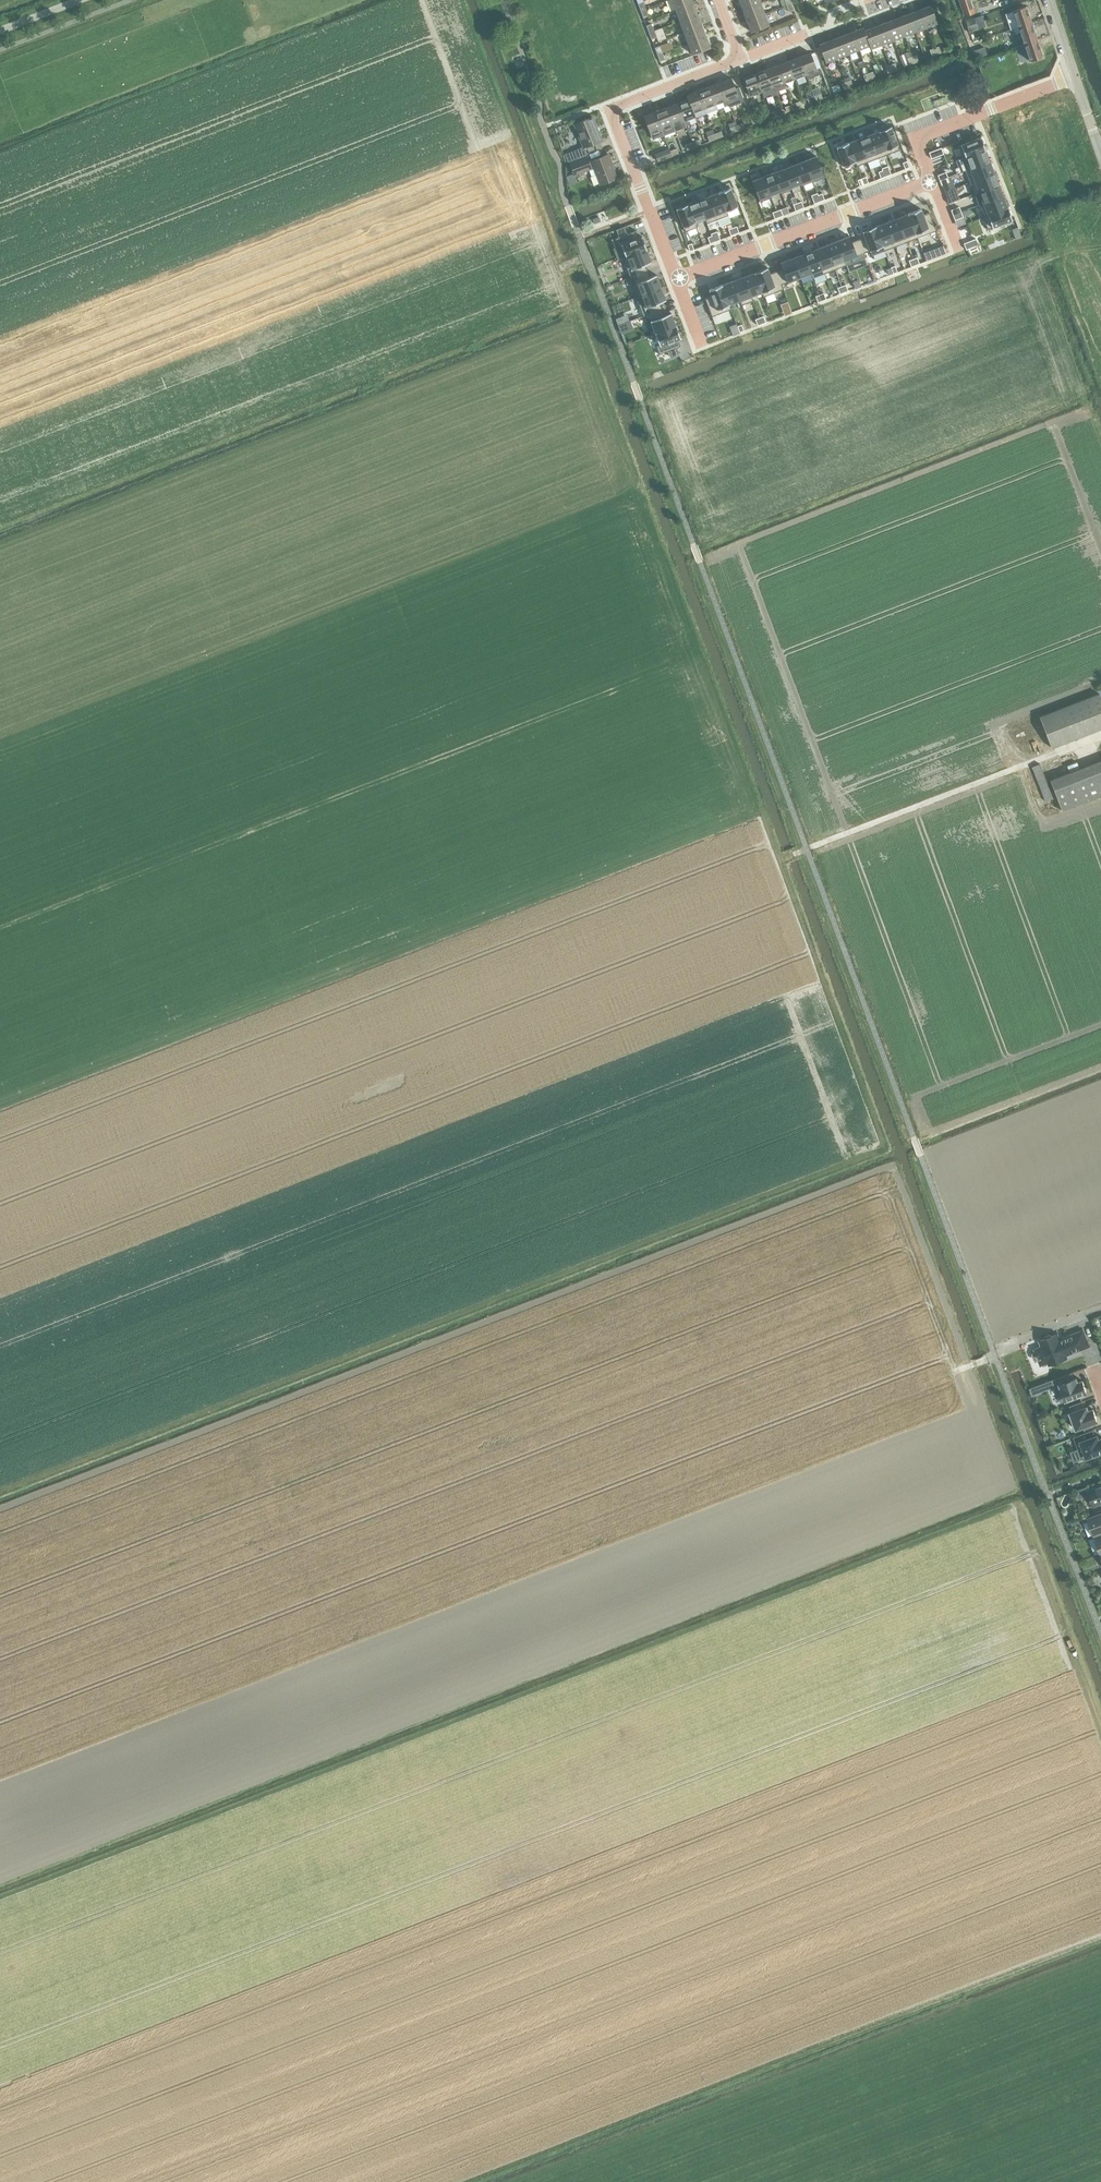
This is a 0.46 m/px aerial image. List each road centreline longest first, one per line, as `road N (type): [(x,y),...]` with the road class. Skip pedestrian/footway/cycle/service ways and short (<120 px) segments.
road 1 (track): [(0,1100),(756,806),(776,860),(808,849),(1046,755),(1036,723)]
road 2 (residential): [(676,279),(933,181)]
road 3 (residential): [(638,183),(613,113),(739,63)]
road 4 (residential): [(933,181),(920,146),(927,134),(1073,78)]
road 5 (track): [(969,1367),(1100,1308)]

